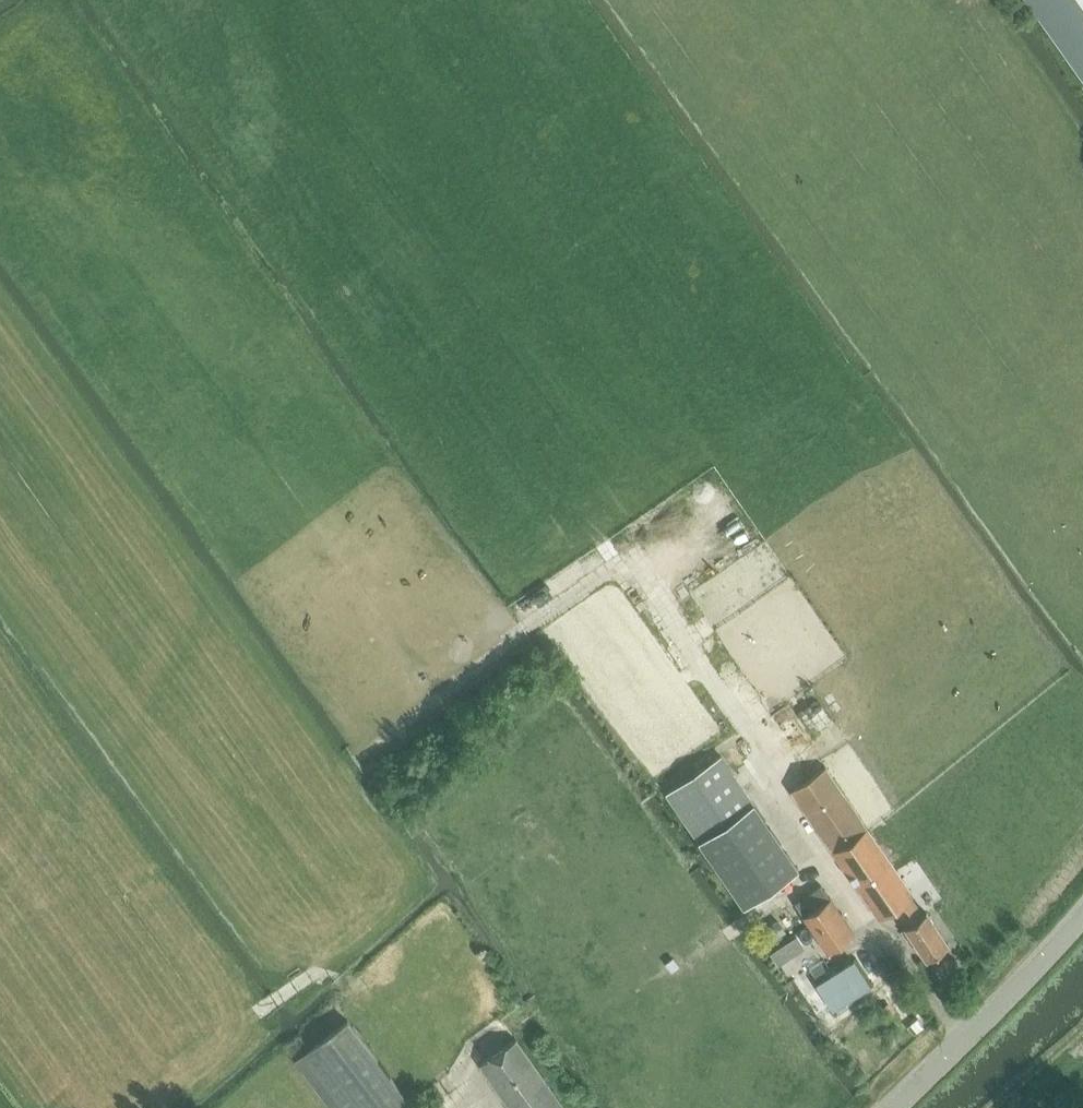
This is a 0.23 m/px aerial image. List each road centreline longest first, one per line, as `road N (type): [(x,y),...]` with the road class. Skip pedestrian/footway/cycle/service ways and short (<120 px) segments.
road 1 (secondary): [(895,1107),(1082,912)]

